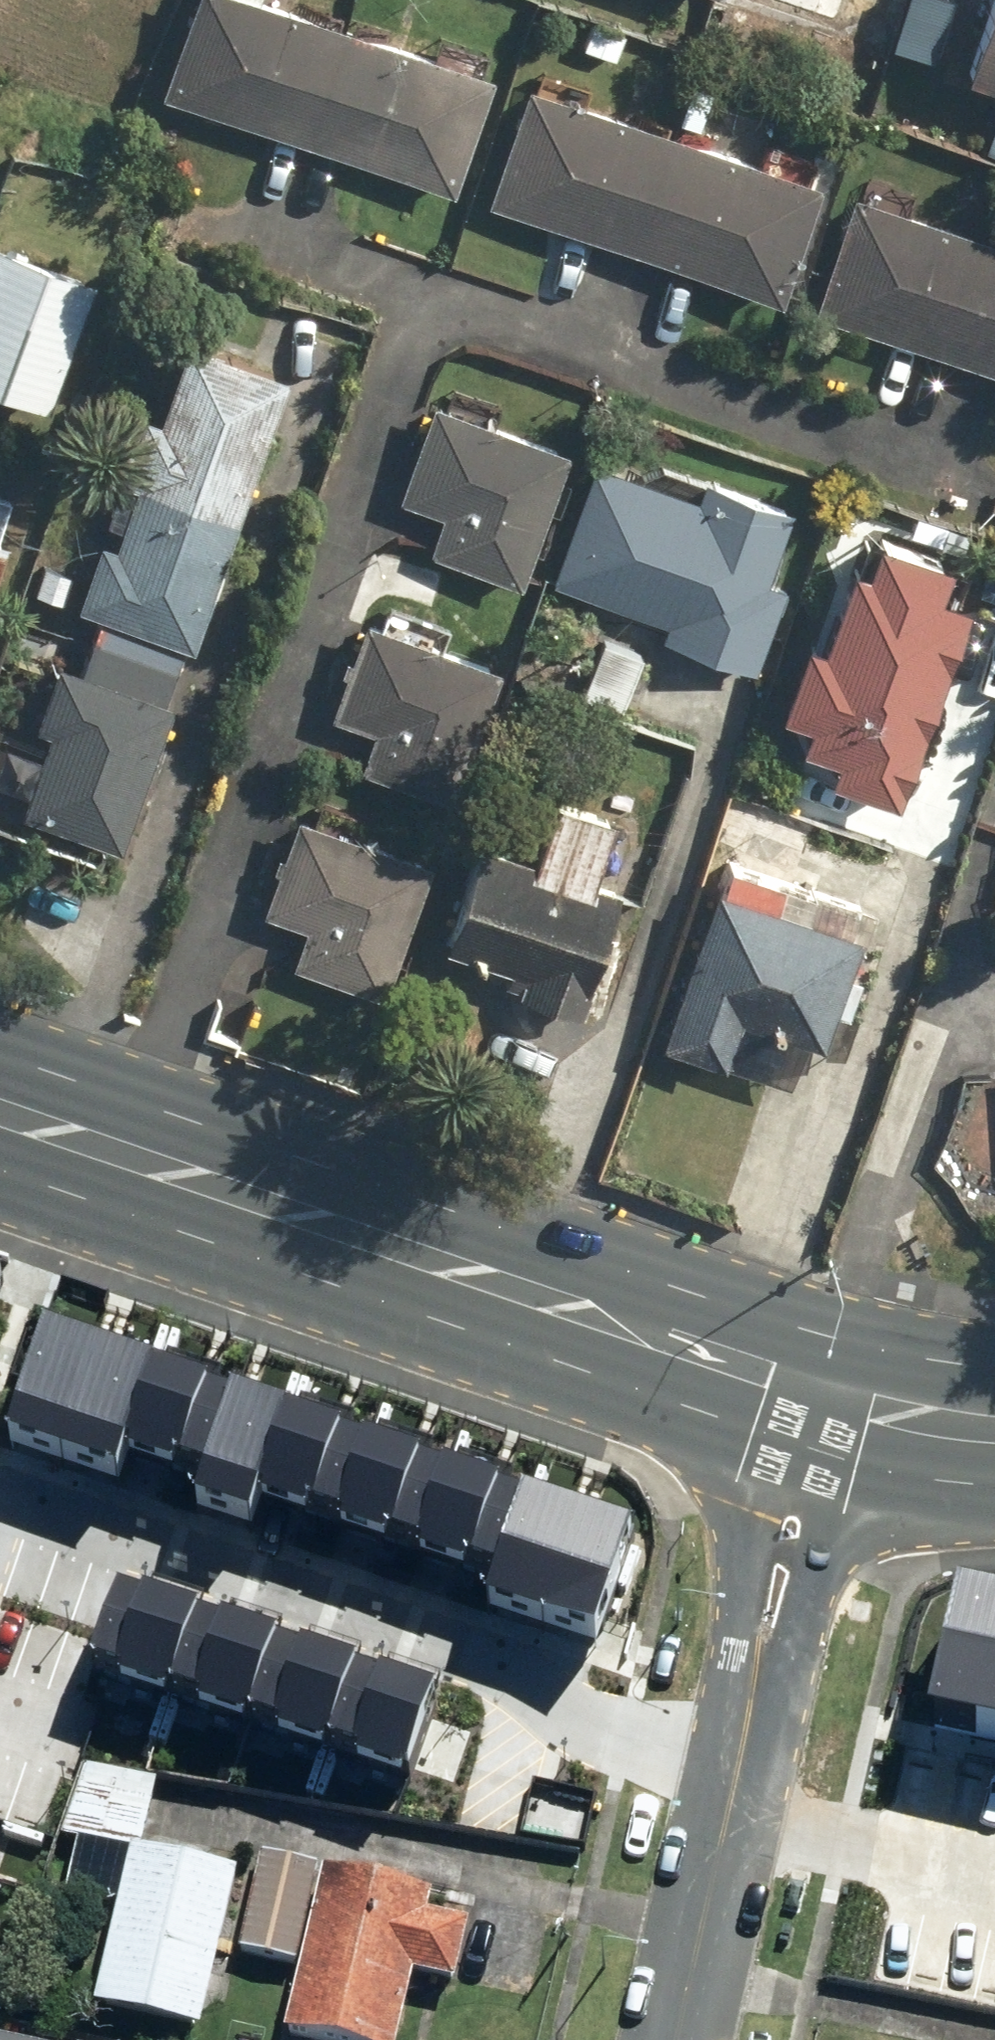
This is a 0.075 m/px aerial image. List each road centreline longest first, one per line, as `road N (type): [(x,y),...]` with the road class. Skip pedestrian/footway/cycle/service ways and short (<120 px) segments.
road 1 (primary): [(0,1117),(790,1390)]
road 2 (tertiary): [(676,2039),(752,1690)]
road 3 (tertiary): [(855,1406),(797,1647),(752,1690)]
road 4 (tertiary): [(752,1690),(735,1629),(790,1390)]
road 5 (primary): [(855,1406),(994,1428)]

